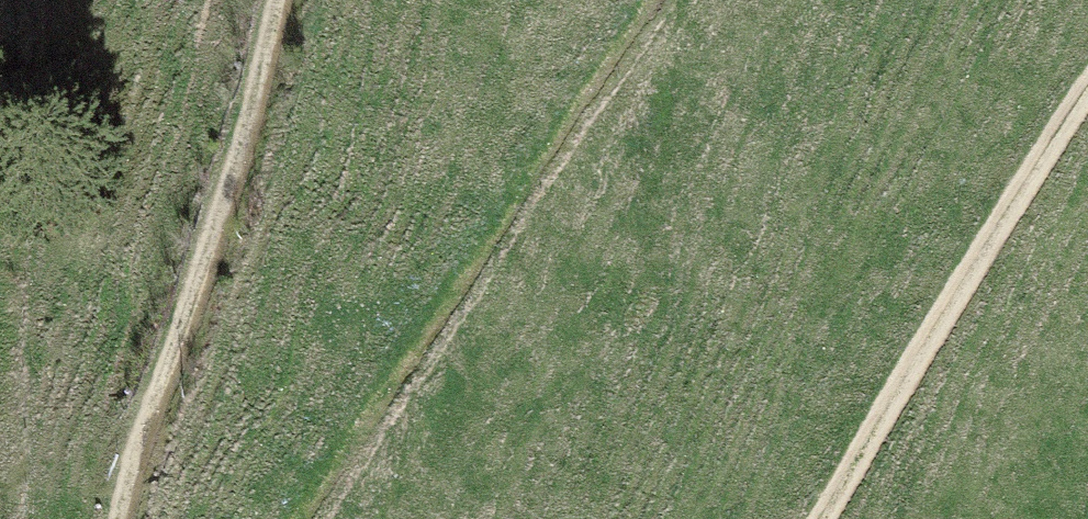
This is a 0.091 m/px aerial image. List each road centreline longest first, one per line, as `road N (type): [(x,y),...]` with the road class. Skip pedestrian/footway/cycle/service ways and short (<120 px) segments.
road 1 (track): [(300,518),(644,0)]
road 2 (track): [(270,0),(121,518)]
road 3 (track): [(1087,89),(821,518)]

